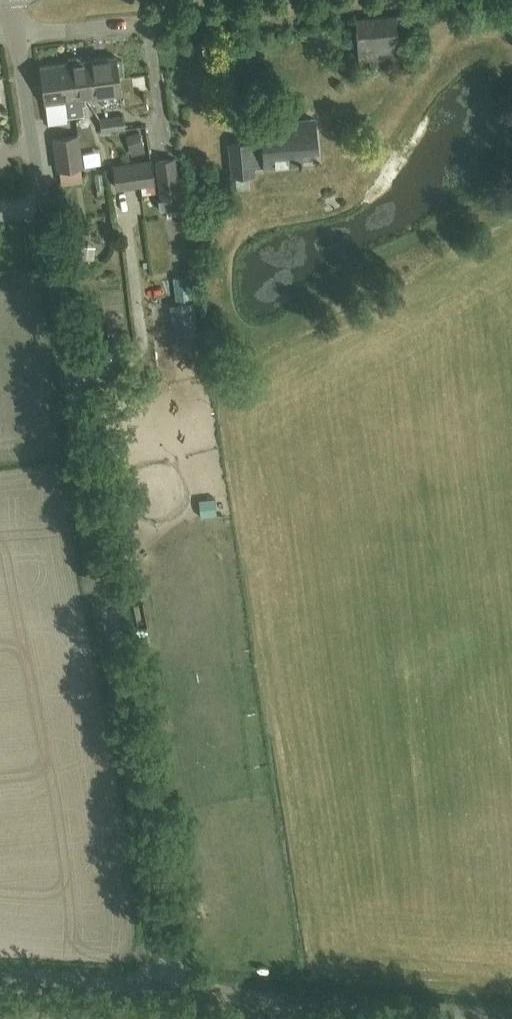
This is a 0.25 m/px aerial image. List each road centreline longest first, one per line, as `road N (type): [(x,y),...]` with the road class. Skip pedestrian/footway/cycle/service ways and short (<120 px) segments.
road 1 (unclassified): [(171,987),(15,39)]
road 2 (unclassified): [(511,1018),(171,987)]
road 3 (unclassified): [(15,39),(254,15)]
road 4 (unclassified): [(171,987),(0,974)]

